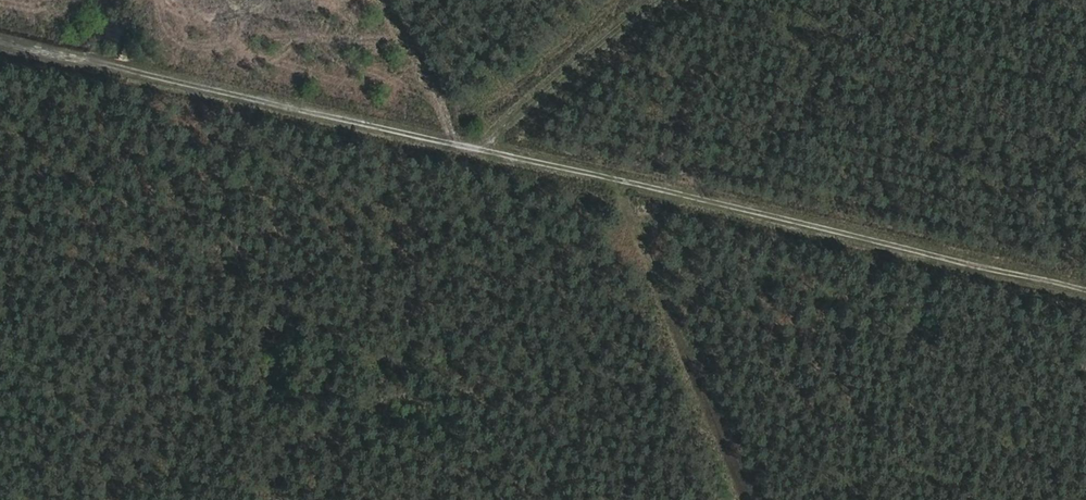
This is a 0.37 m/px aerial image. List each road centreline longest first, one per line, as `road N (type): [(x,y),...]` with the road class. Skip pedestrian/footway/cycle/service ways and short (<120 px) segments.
road 1 (track): [(0,69),(1085,296)]
road 2 (track): [(448,163),(645,0)]

